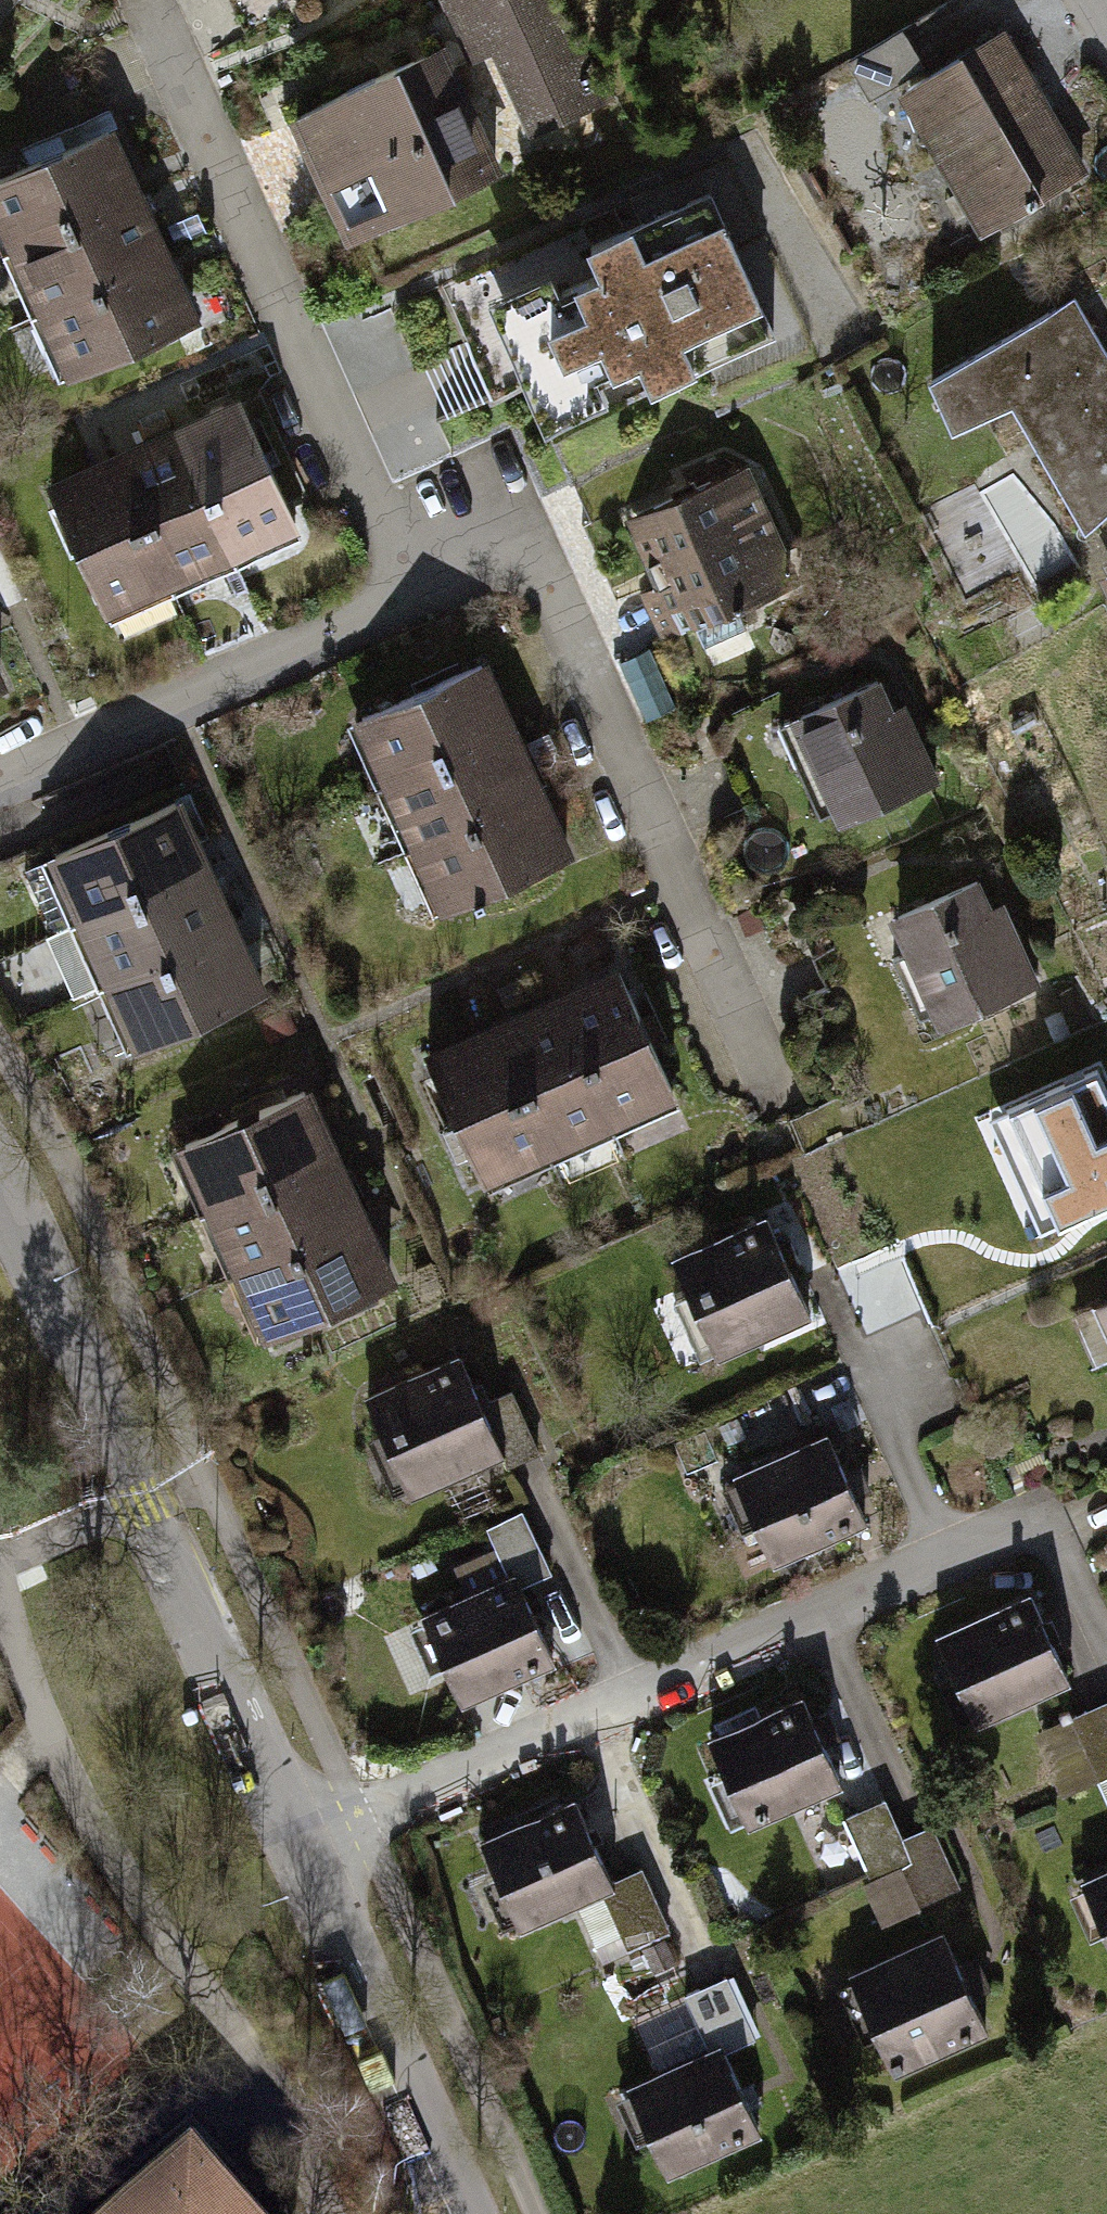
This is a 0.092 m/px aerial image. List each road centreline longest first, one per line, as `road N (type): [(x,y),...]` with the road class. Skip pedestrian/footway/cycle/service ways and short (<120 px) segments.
road 1 (residential): [(299,1852),(1058,1507)]
road 2 (tertiary): [(0,1185),(299,1852)]
road 3 (residential): [(765,1072),(527,547),(415,598)]
road 4 (residential): [(415,598),(141,7)]
road 5 (residential): [(415,598),(0,784)]
road 6 (tertiary): [(299,1852),(461,2213)]

